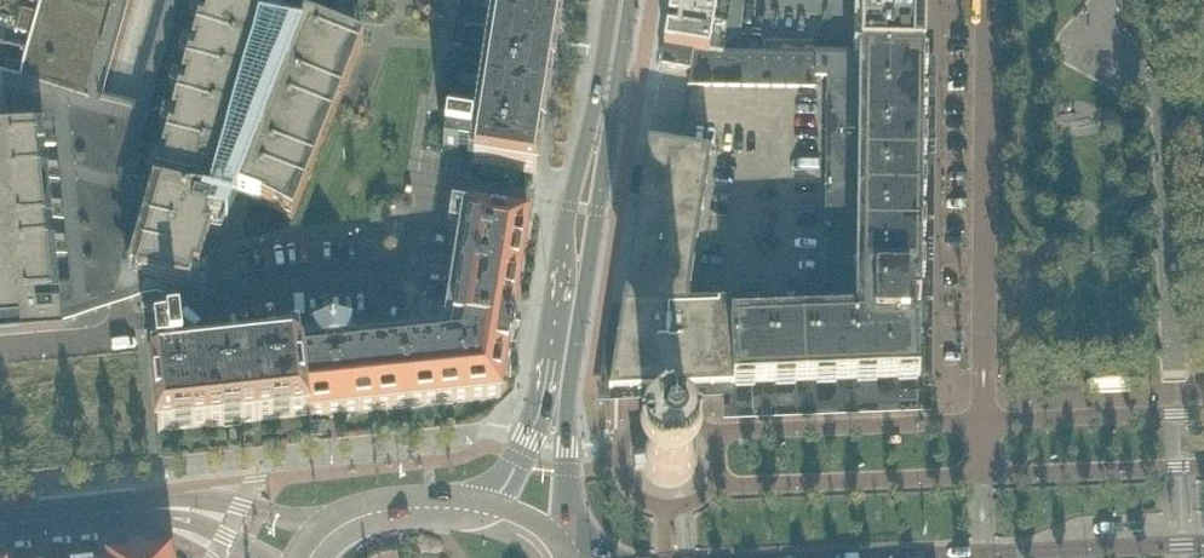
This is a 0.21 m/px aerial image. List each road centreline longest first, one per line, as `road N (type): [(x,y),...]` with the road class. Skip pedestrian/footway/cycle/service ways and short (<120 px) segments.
road 1 (residential): [(989,0),(985,369)]
road 2 (secondary): [(1203,545),(861,557)]
road 3 (tertiary): [(340,526),(196,500),(158,507)]
road 4 (secondary): [(604,114),(573,207),(566,255),(574,284)]
road 5 (secondary): [(574,284),(589,259),(604,114)]
road 6 (secondary): [(568,551),(569,450),(558,387)]
road 7 (secondary): [(489,504),(393,510),(340,526)]
road 8 (secondary): [(558,387),(489,504)]

